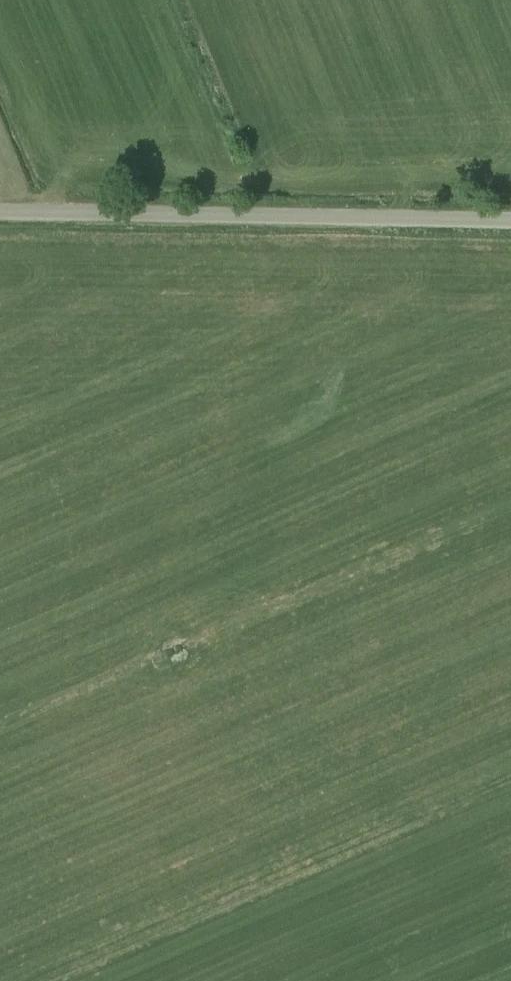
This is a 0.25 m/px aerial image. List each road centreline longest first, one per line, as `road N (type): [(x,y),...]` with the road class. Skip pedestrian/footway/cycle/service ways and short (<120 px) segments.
road 1 (unclassified): [(510,220),(0,211)]

